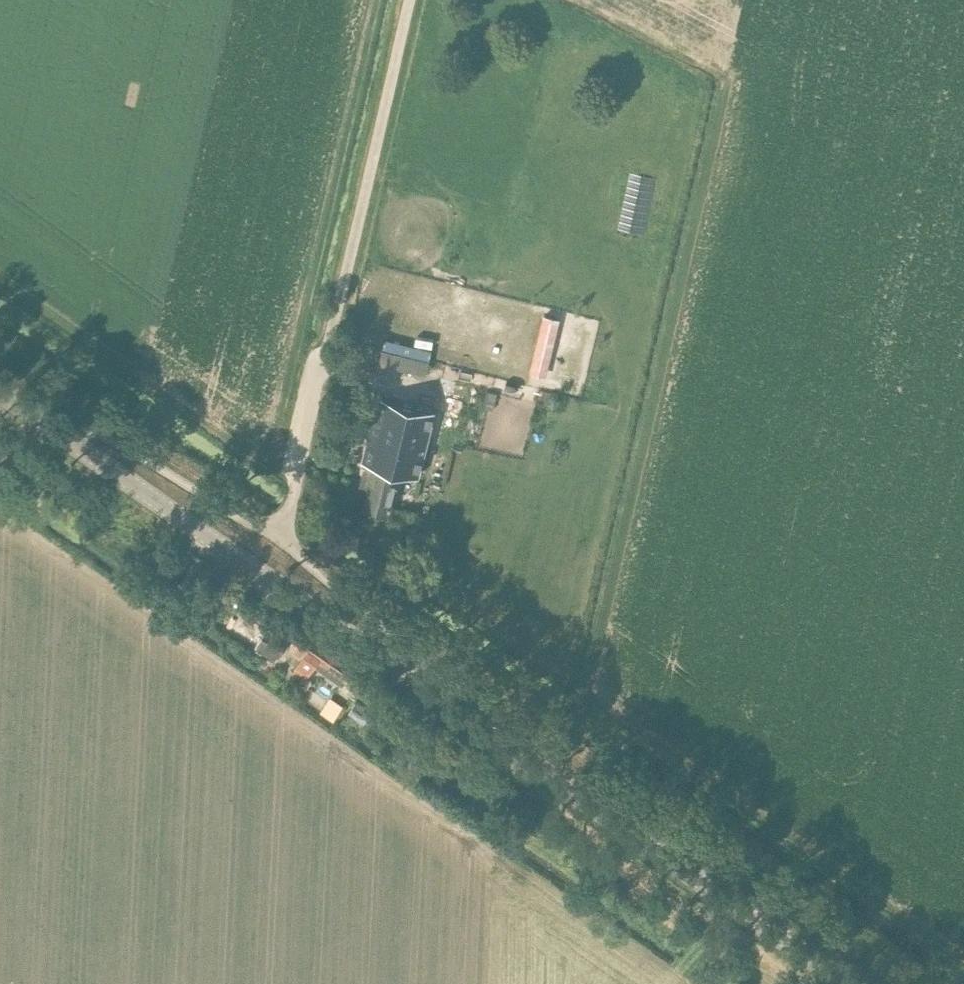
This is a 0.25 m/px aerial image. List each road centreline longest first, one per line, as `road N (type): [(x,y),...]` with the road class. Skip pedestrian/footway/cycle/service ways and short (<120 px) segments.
road 1 (track): [(725,82),(584,721),(566,728),(542,722),(410,627),(365,612)]
road 2 (track): [(19,524),(686,983)]
road 3 (secondary): [(438,697),(29,411)]
road 4 (secondary): [(847,983),(438,697)]
road 5 (track): [(589,707),(625,722),(963,960)]
road 6 (track): [(769,983),(600,860),(541,802),(500,740)]
road 7 (unclassified): [(408,0),(339,298)]
road 8 (unclassified): [(274,536),(108,439),(29,411)]
road 9 (unclassified): [(274,536),(291,504),(339,298)]
road 10 (unclassified): [(438,697),(392,636),(274,536)]

